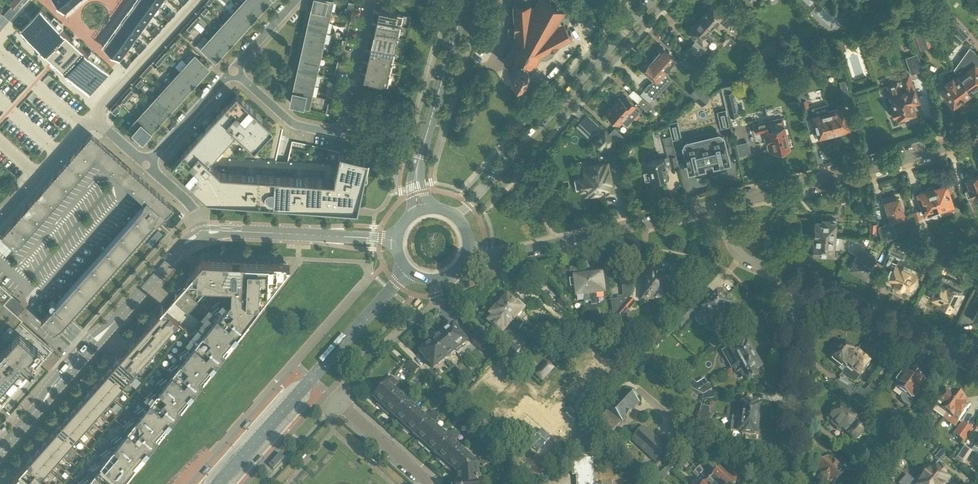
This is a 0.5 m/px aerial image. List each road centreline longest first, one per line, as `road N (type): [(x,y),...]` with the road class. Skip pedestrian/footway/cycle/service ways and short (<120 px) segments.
road 1 (residential): [(0,452),(178,250),(205,233)]
road 2 (residential): [(650,0),(456,216)]
road 3 (residential): [(720,205),(942,147),(977,127)]
road 4 (residential): [(233,72),(294,125),(339,135),(371,0)]
road 5 (residential): [(483,253),(720,205)]
road 6 (residential): [(421,209),(419,158),(463,0)]
road 7 (residential): [(767,483),(792,444),(798,417),(789,325),(804,285)]
road 8 (residential): [(977,364),(804,285)]
road 9 (residential): [(148,164),(233,72)]
road 10 (residential): [(804,285),(739,254),(720,205)]
road 11 (residential): [(430,483),(337,401)]

